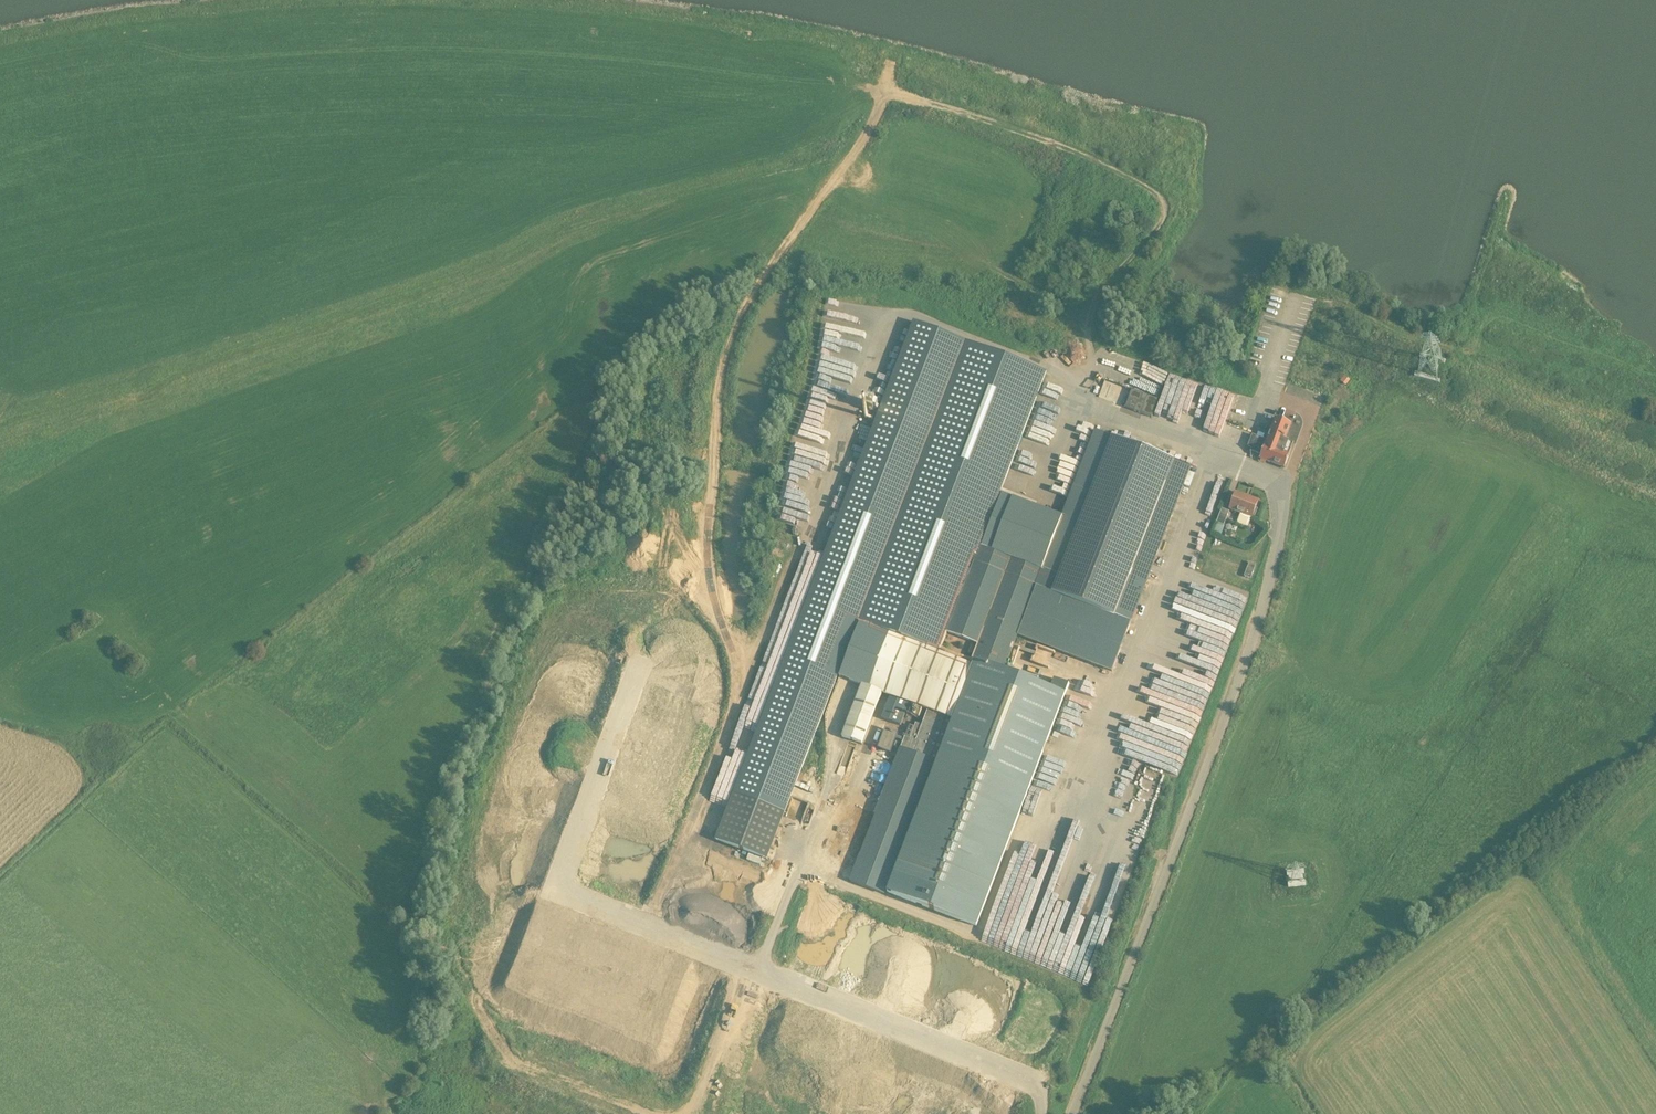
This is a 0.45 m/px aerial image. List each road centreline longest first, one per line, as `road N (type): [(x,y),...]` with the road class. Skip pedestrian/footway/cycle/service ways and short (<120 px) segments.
road 1 (unclassified): [(1073,1113),(1258,618),(1277,512)]

